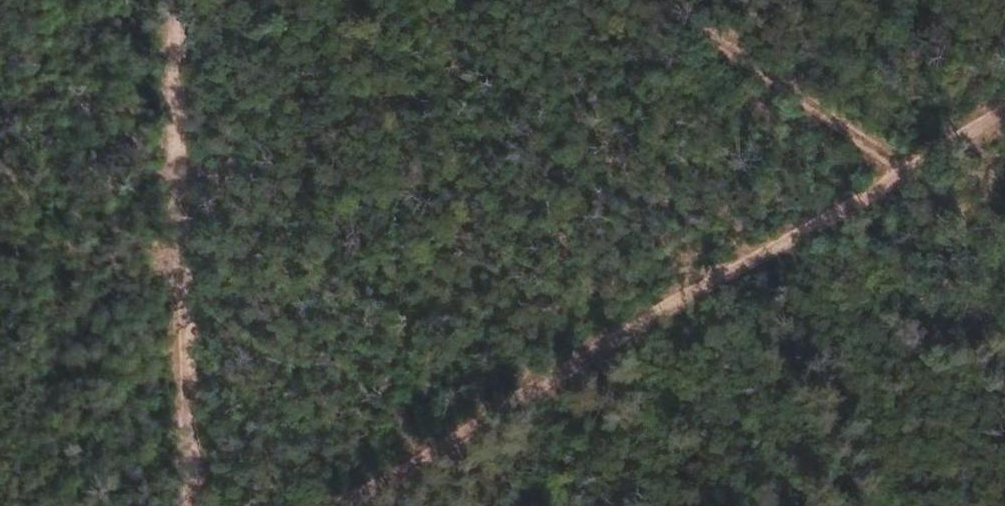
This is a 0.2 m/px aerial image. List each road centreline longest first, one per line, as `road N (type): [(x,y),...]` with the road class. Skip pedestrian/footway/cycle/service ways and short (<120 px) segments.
road 1 (track): [(357,505),(1004,118)]

